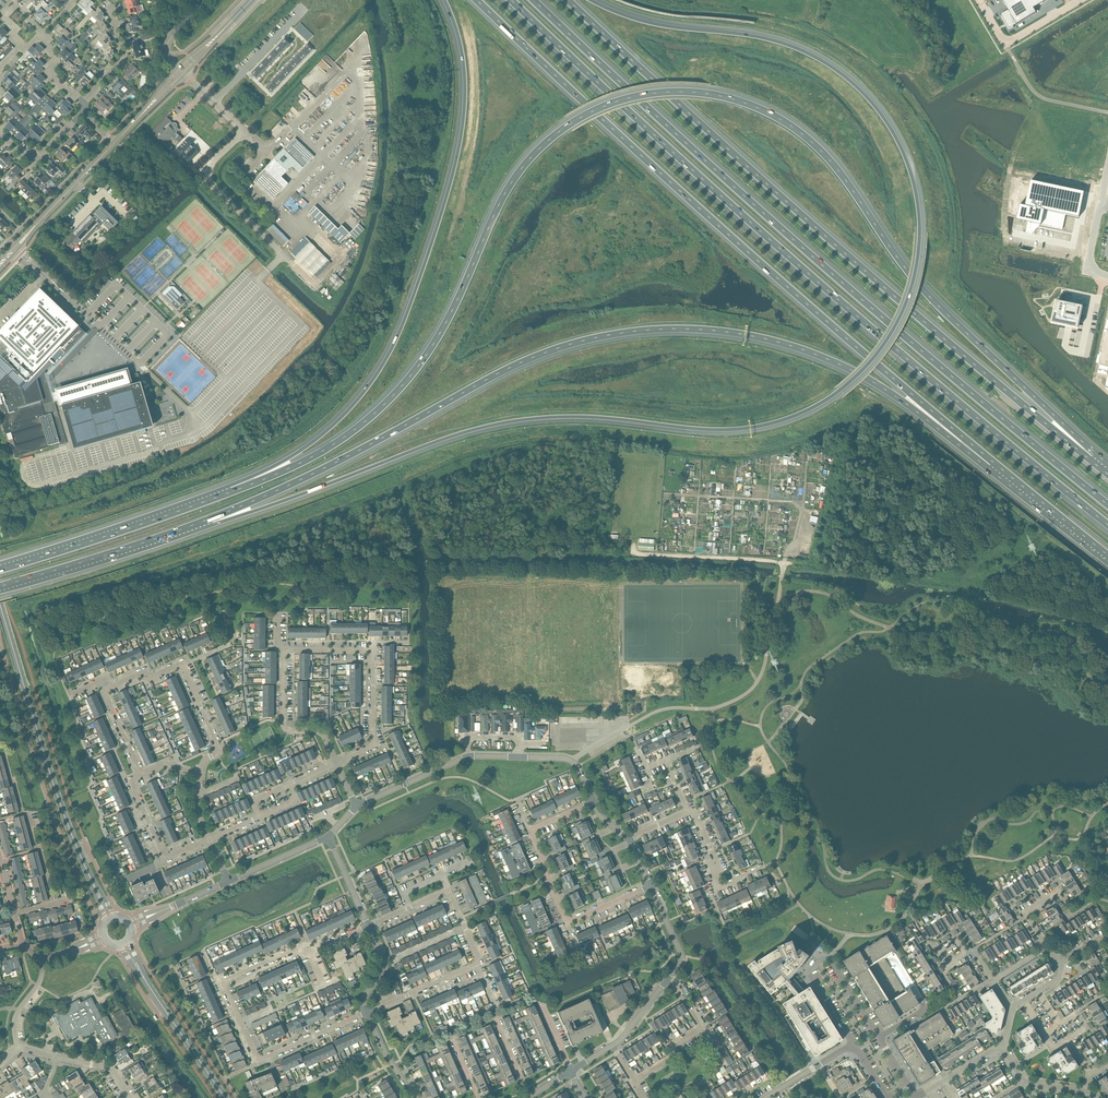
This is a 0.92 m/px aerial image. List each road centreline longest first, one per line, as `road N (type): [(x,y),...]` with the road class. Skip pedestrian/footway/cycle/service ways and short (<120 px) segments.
road 1 (motorway): [(212,519),(255,511),(503,424),(588,418),(727,431),(770,424),(841,390),(883,347),(910,294),(920,236),(909,166),(877,109),(837,71),(791,46),(645,21),(591,0)]
road 2 (motorway): [(1092,458),(924,290),(806,137),(734,99),(663,92),(596,110),(544,144),(503,198),(444,327),(402,385),(329,447),(233,492)]
road 3 (motorway): [(212,519),(508,368),(573,343),(652,330),(731,332),(818,355),(877,384),(992,464)]
road 4 (motorway): [(512,0),(815,279),(1107,525)]
road 5 (motorway): [(1107,505),(824,267),(534,0)]
road 6 (motorway): [(1092,458),(842,251),(570,0)]
road 7 (motorway): [(477,0),(790,289),(992,464)]
road 8 (motorway): [(444,0),(464,65),(462,124),(398,334),(360,397),(328,430),(233,492)]
road 9 (residential): [(369,926),(222,982),(258,1061),(367,1012)]
road 10 (residential): [(336,763),(323,734),(284,727),(287,650),(372,650),(373,746),(346,759)]
road 11 (residential): [(572,762),(658,711),(713,708),(750,690),(779,602)]
road 12 (secondary): [(88,874),(0,607)]
road 13 (unclassified): [(199,431),(18,249)]
road 14 (residential): [(593,801),(533,833),(565,918),(650,886)]
road 15 (unclassified): [(257,282),(283,255),(208,176),(244,131),(214,102)]
road 16 (motorway): [(233,492),(0,570)]
road 17 (track): [(784,563),(568,553),(564,534)]
road 18 (motorway): [(0,587),(212,519)]
road 19 (residential): [(199,774),(218,748),(183,664),(105,691)]
road 20 (residential): [(854,1043),(811,973),(819,959),(832,960),(879,1038)]
road 21 (residential): [(477,964),(448,891),(369,926)]
road 22 (motorway): [(992,464),(1107,557)]
road 23 (unclassified): [(1082,0),(1006,43),(980,0)]
road 24 (residential): [(214,102),(305,8)]
road 25 (residential): [(129,1097),(108,1068),(17,1048)]
road 26 (residential): [(760,868),(721,888),(688,812)]
road 27 (secondary): [(154,993),(225,1097)]
road 28 (unclassified): [(356,808),(468,757)]
road 29 (unclassified): [(1107,274),(1090,265),(1088,253),(1107,164)]
road 30 (residential): [(103,0),(121,62),(84,103)]

